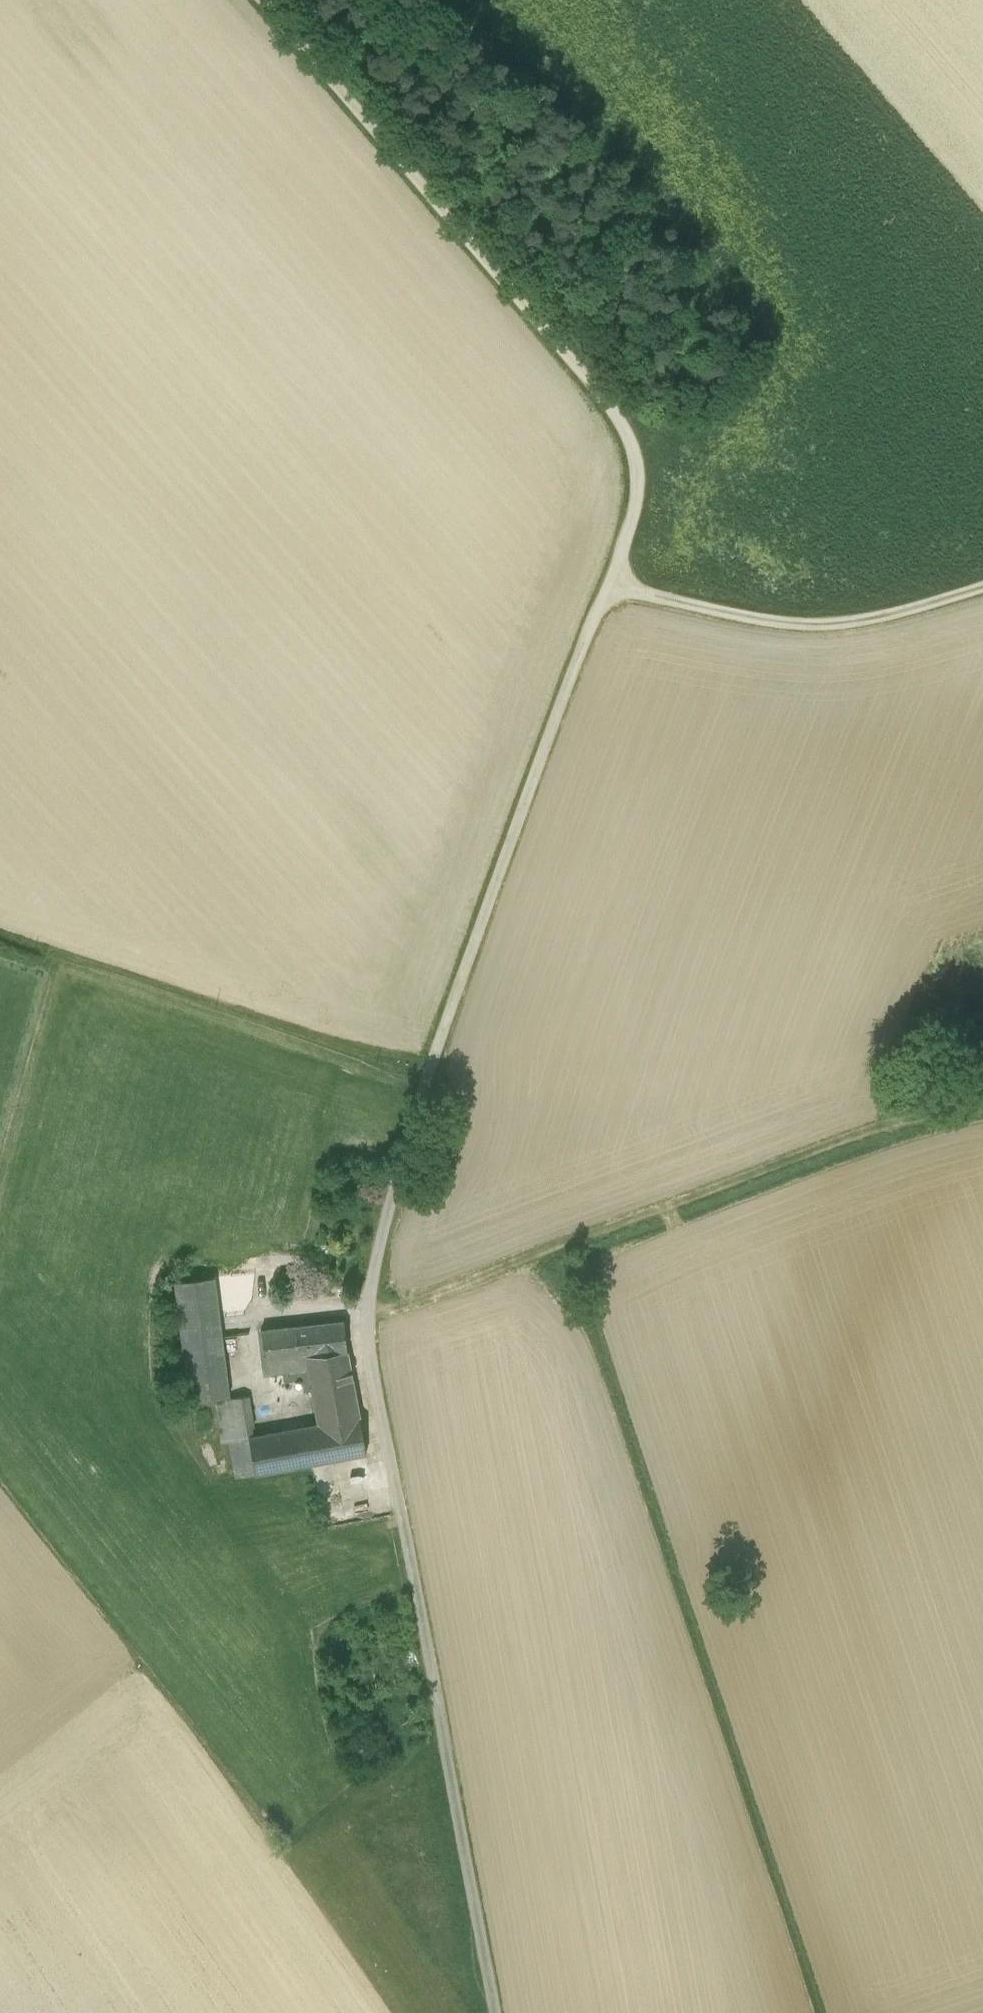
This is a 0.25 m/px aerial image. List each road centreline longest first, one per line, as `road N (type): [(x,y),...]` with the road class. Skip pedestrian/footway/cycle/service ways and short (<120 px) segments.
road 1 (unclassified): [(262,0),(625,424),(639,472),(631,528),(451,1009),(375,1245),(364,1316),(495,2012)]
road 2 (track): [(982,1107),(908,1119),(364,1316)]
road 3 (track): [(610,587),(808,624),(849,623),(982,588)]

